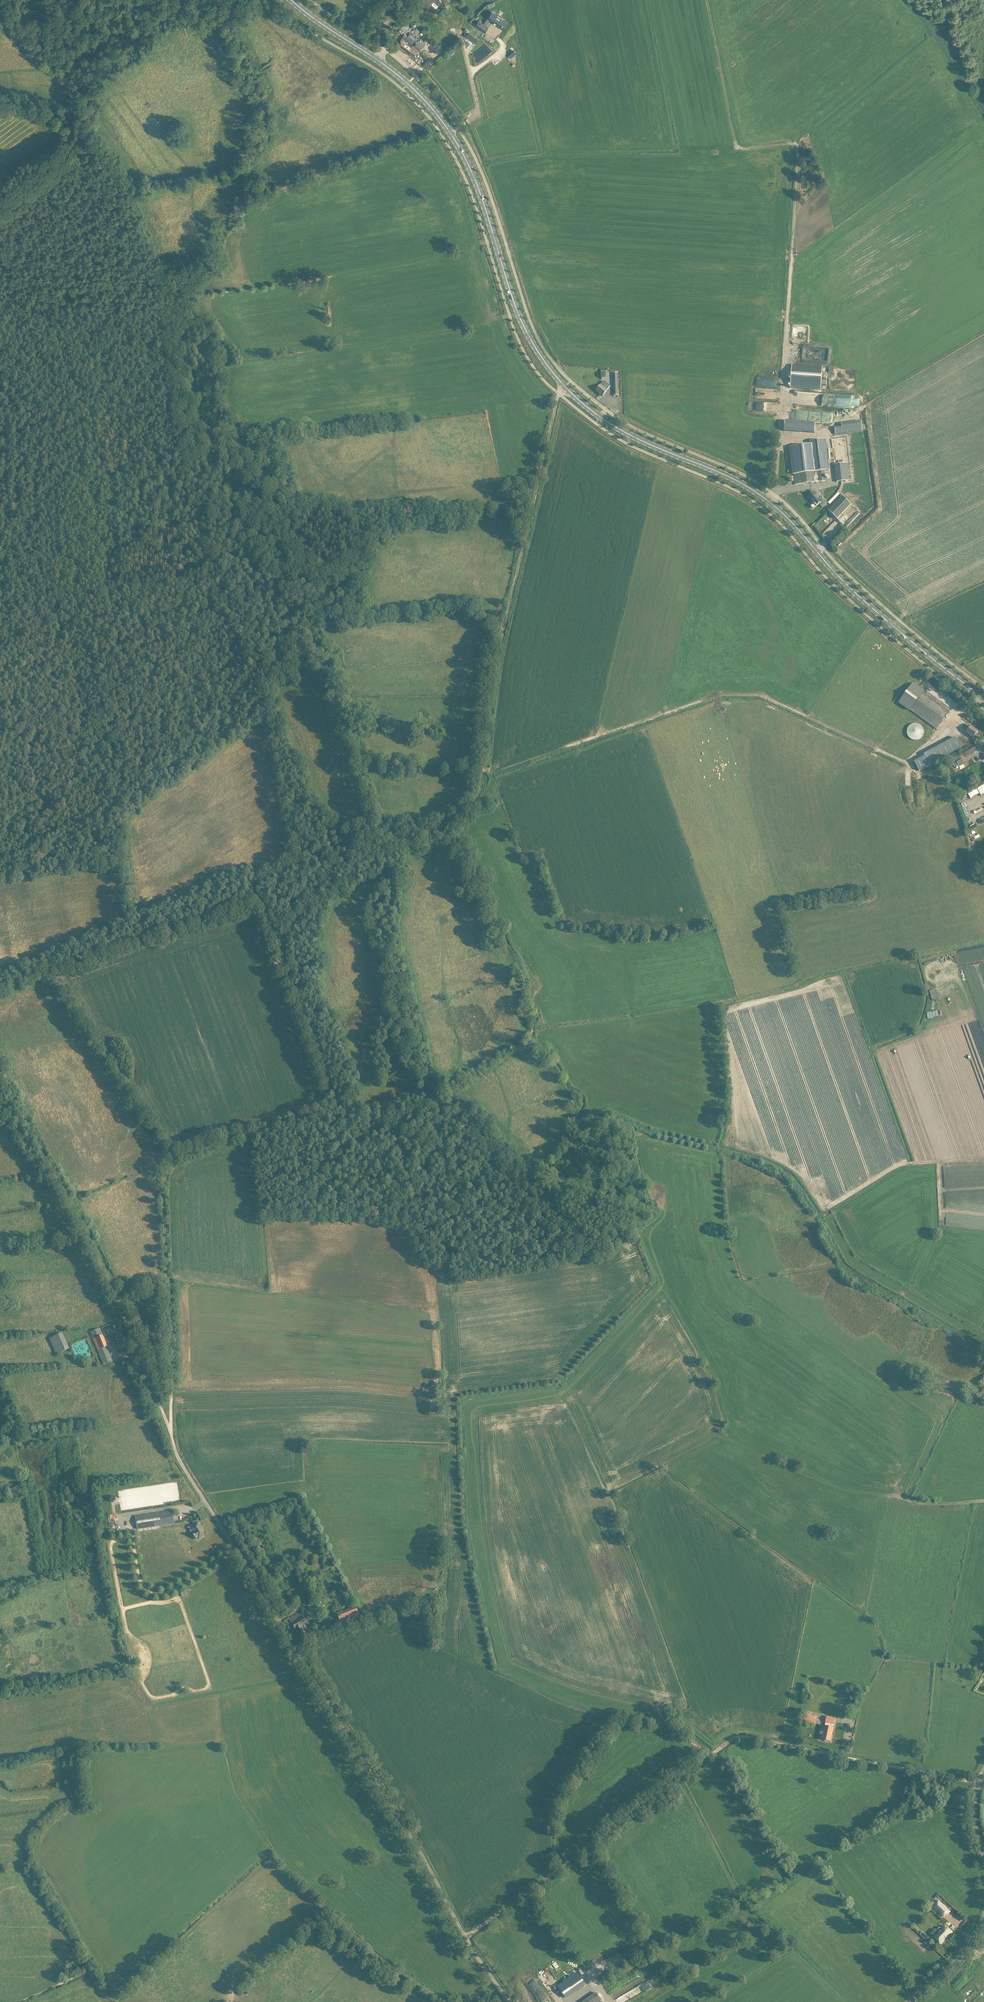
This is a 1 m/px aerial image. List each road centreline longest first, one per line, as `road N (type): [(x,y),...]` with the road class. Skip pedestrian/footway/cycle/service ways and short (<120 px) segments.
road 1 (secondary): [(983,698),(850,588),(759,494),(627,433),(565,386),(523,324),(479,189),(444,123),(396,73),(292,0)]
road 2 (unclassified): [(510,2001),(183,1467),(125,1316)]
road 3 (track): [(280,948),(348,847),(423,835),(474,805),(501,644),(559,394)]
road 4 (track): [(171,1431),(165,1176),(175,1161),(336,1103),(280,948)]
road 5 (track): [(19,2001),(88,1973),(114,1999),(270,1862),(375,1954),(448,2001)]
road 6 (track): [(810,1750),(733,1738),(465,1938)]
road 7 (unclassified): [(978,1783),(810,1750)]

